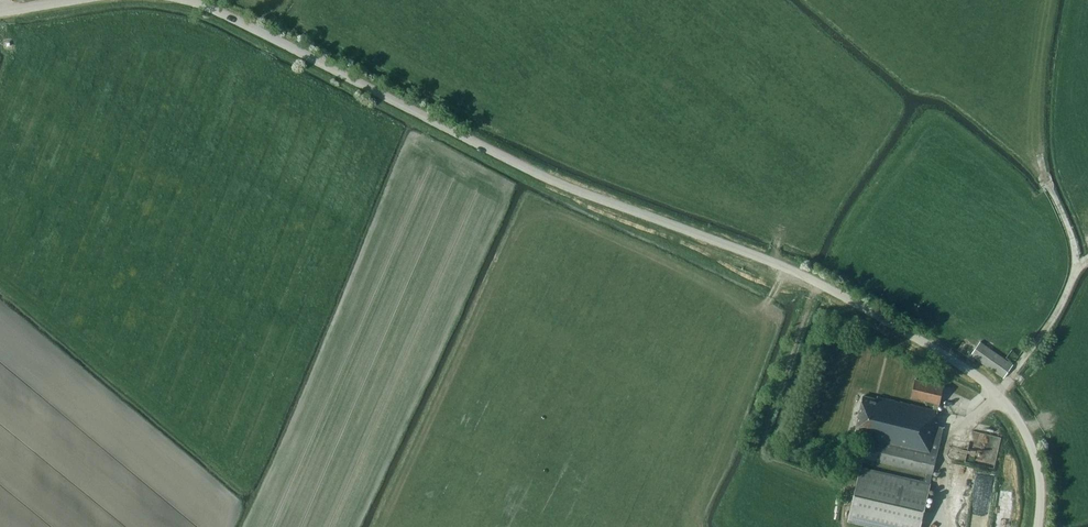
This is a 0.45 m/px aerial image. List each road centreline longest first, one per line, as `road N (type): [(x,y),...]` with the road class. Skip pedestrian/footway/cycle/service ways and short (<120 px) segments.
road 1 (unclassified): [(1037,526),(1041,486),(1028,438),(999,397),(960,364),(821,285),(531,171),(188,0)]
road 2 (track): [(999,397),(1075,279),(1070,232),(1044,177)]

